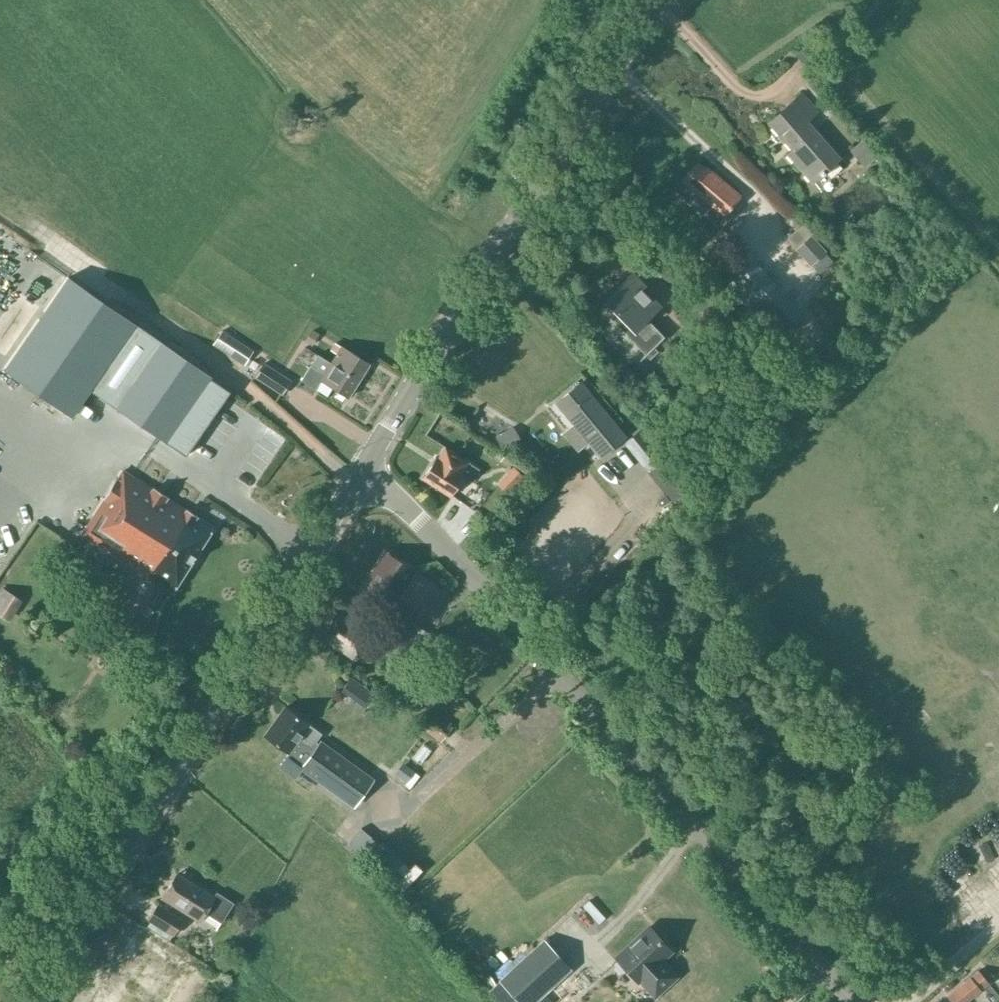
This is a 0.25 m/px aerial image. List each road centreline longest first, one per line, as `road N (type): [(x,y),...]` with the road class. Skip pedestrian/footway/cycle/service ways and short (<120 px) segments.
road 1 (unclassified): [(853,1001),(404,505),(360,473)]
road 2 (tertiary): [(29,1001),(360,473)]
road 3 (tertiary): [(360,473),(654,0)]

